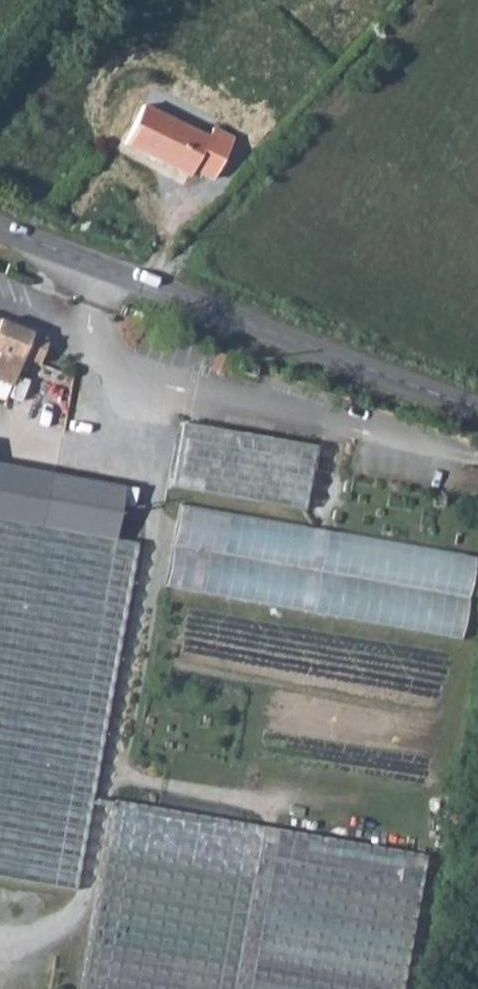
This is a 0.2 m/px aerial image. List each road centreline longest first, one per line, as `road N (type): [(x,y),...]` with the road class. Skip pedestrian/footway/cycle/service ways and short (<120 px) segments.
road 1 (tertiary): [(0,229),(477,406)]

